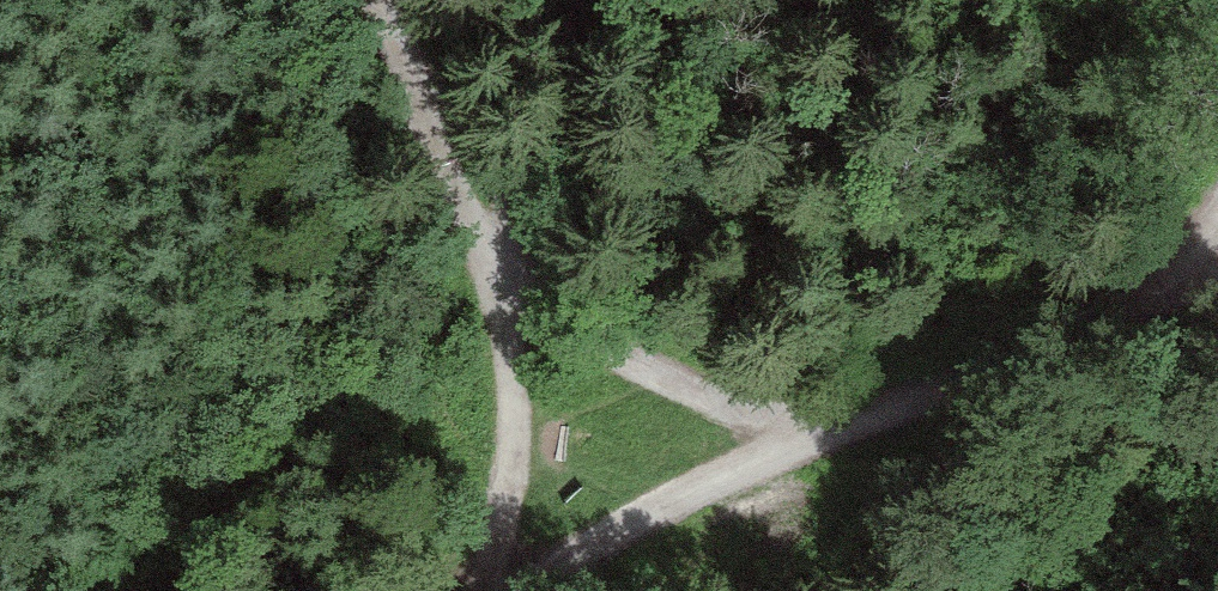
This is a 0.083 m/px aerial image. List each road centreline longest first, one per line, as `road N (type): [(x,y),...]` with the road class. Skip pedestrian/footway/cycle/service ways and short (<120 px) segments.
road 1 (track): [(1198,201),(1125,272),(862,425),(697,406),(505,340)]
road 2 (track): [(862,425),(523,590)]
road 3 (track): [(505,340),(377,0)]
road 4 (track): [(460,590),(505,340)]

